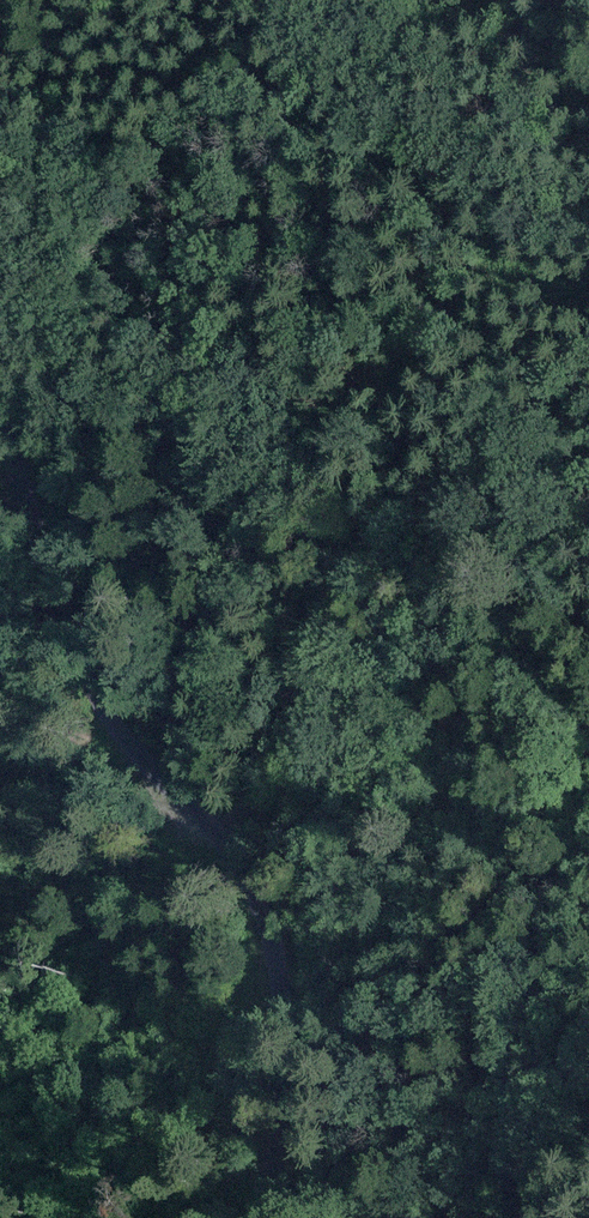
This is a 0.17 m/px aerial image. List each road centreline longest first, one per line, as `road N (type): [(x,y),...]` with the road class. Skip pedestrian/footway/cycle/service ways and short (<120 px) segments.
road 1 (track): [(282,1217),(268,993),(0,398)]
road 2 (track): [(216,863),(375,522),(588,432)]

